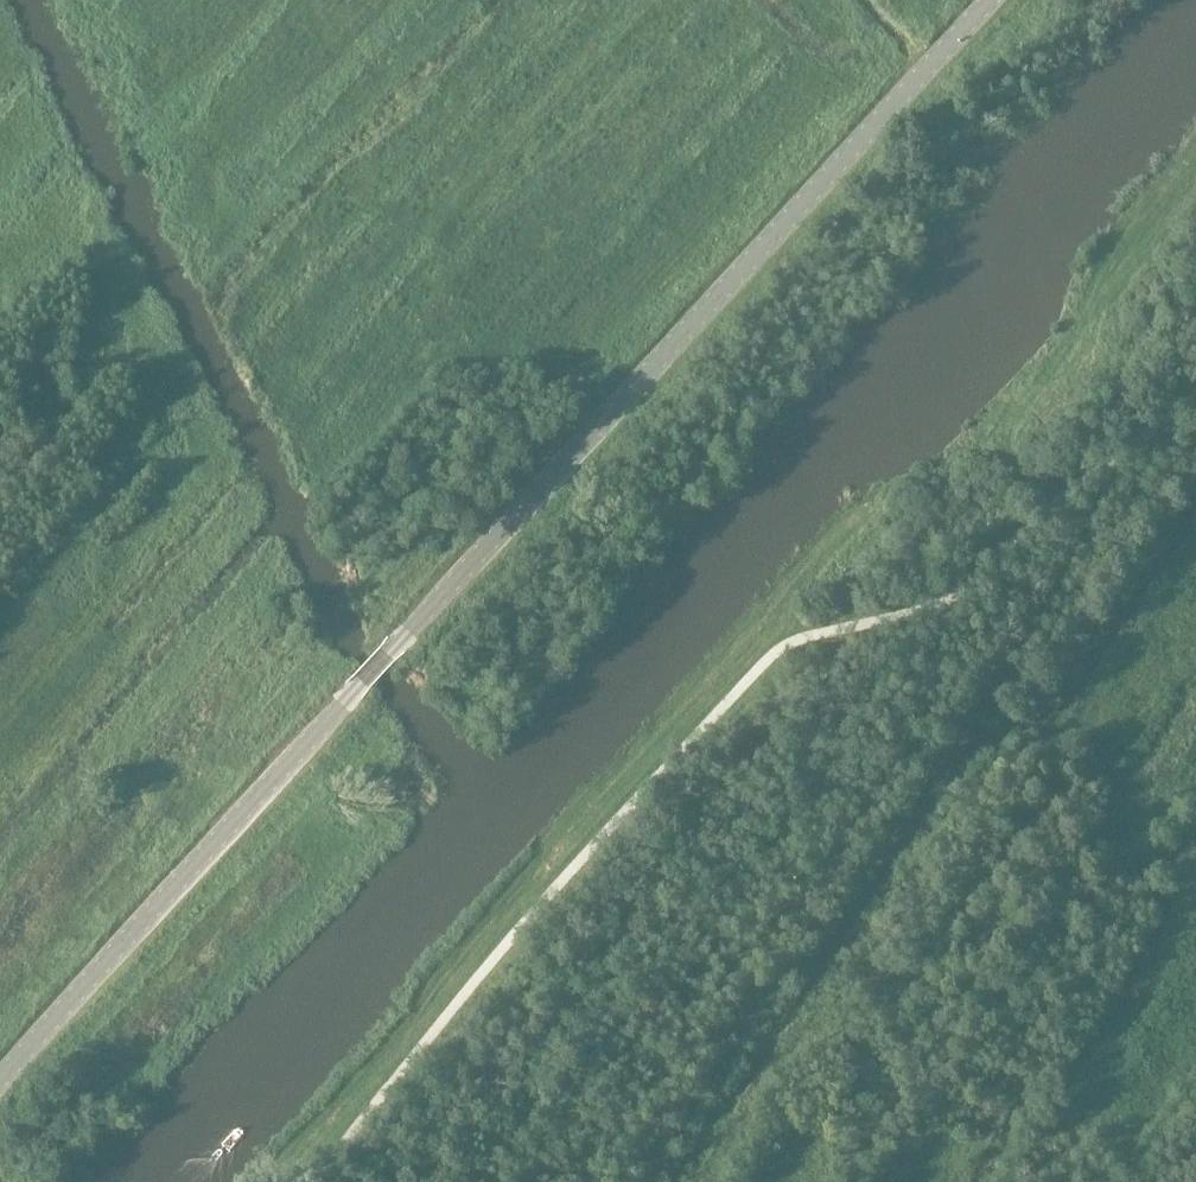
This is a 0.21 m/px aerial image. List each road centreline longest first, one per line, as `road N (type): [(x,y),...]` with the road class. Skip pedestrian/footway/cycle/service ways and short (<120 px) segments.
road 1 (tertiary): [(0,1081),(990,0)]

